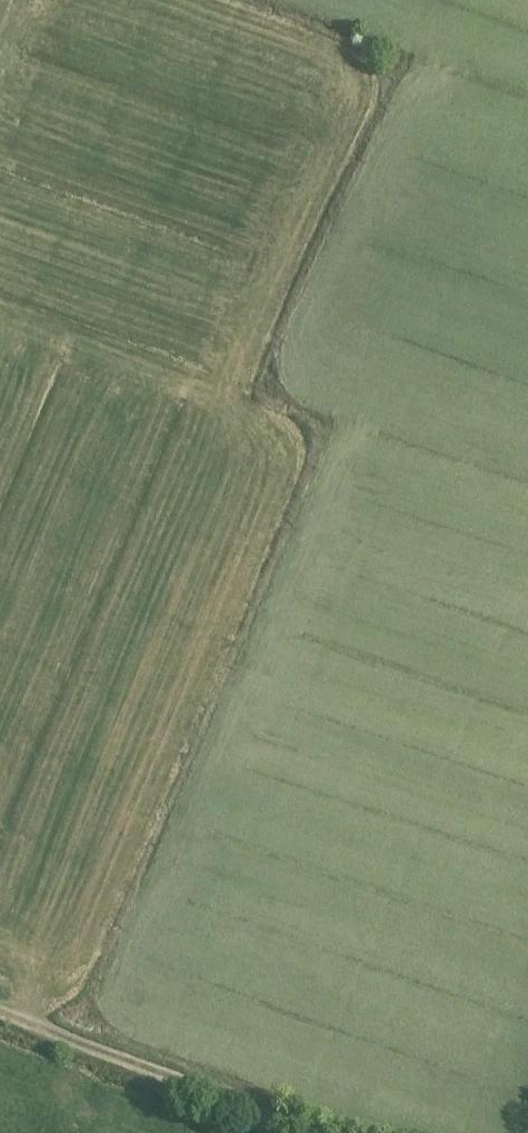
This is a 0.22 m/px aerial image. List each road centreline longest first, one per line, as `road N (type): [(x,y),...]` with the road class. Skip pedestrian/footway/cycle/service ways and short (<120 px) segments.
road 1 (track): [(317,1132),(0,1014)]

